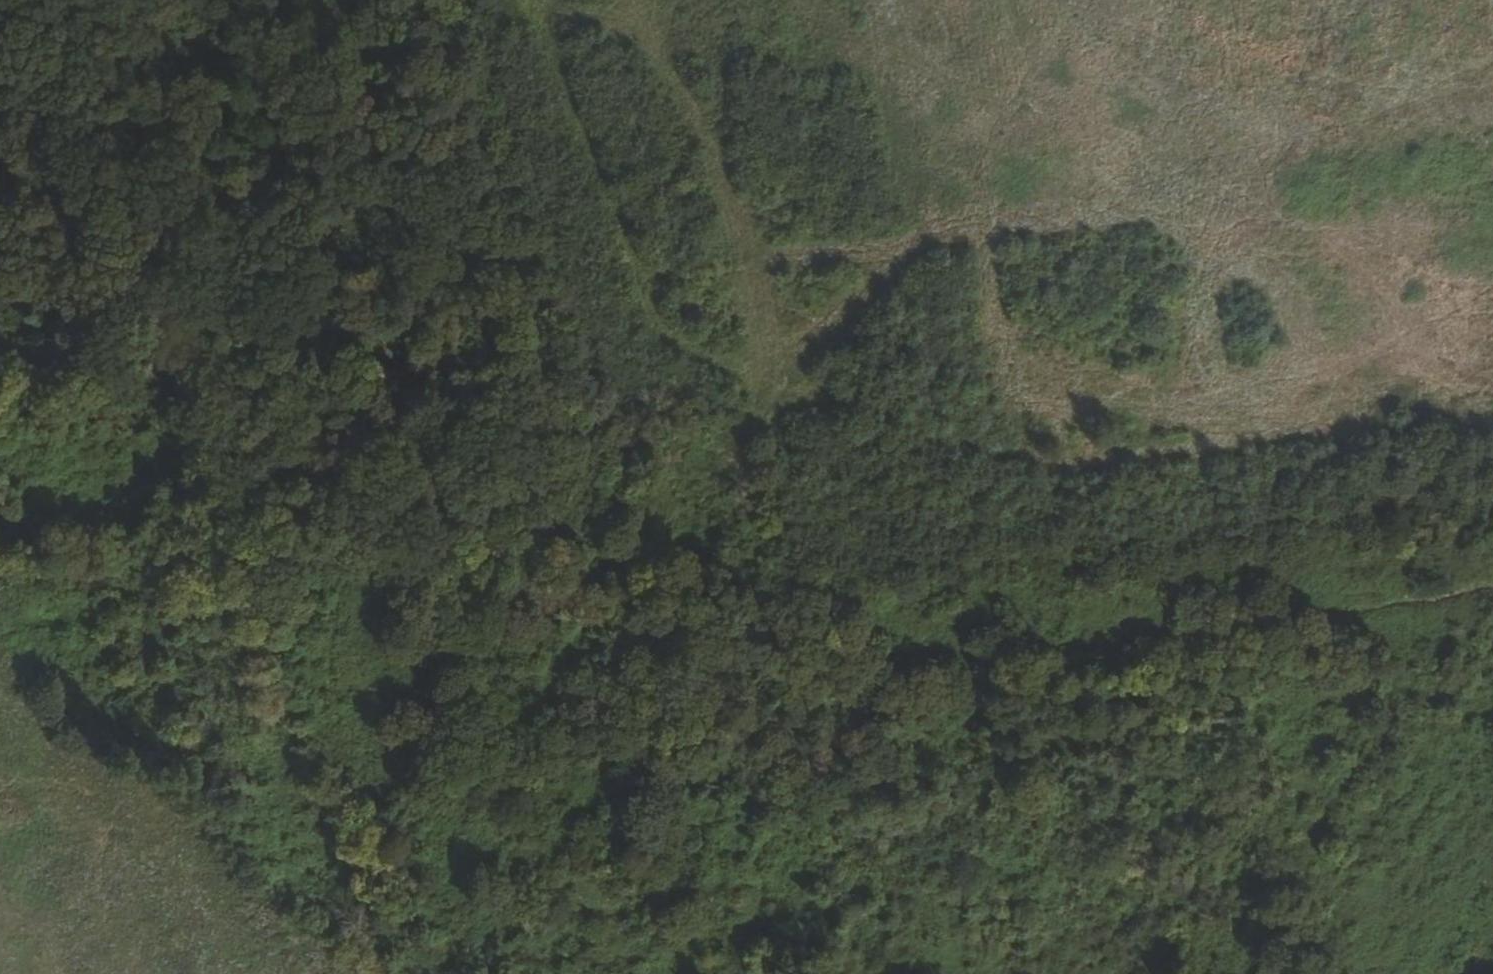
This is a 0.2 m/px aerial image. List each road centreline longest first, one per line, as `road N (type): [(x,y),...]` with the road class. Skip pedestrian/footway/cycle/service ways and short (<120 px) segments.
road 1 (track): [(0,576),(214,553),(298,558),(733,669),(837,682),(977,685),(1097,672),(1259,629),(1492,588)]

